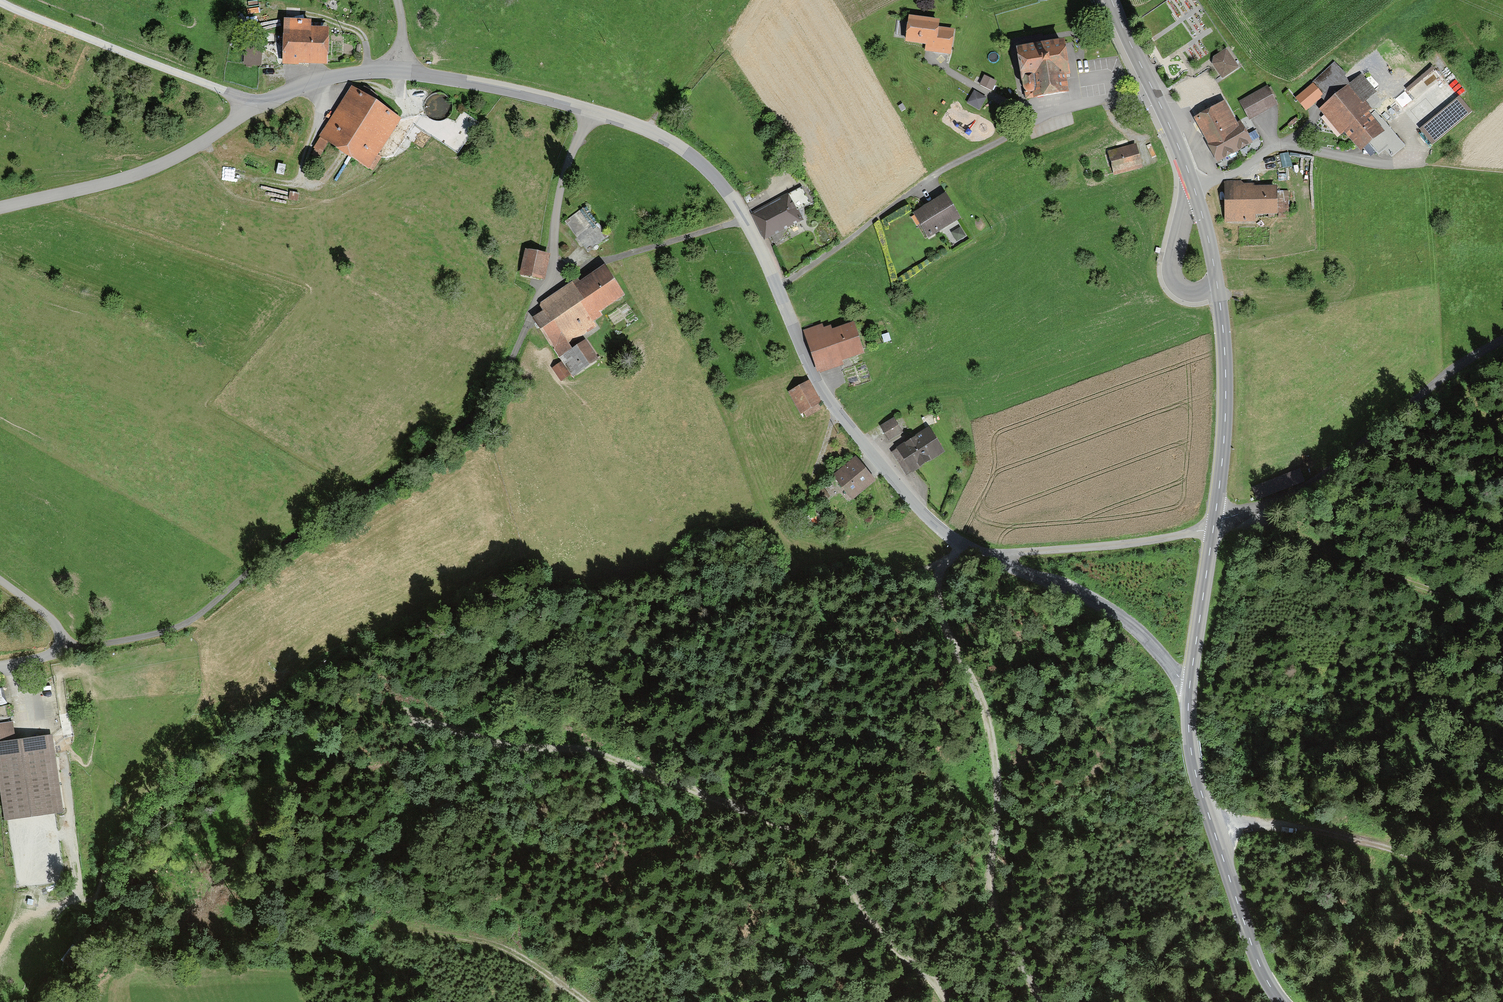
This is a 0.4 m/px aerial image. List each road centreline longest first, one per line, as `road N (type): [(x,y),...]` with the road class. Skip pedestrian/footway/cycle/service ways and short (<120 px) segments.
road 1 (residential): [(68,649),(180,628),(275,551),(437,448),(489,401),(551,266),(558,195),(592,111)]
road 2 (track): [(944,1001),(927,975),(879,933),(823,849),(799,833),(599,757),(438,726)]
road 3 (unclassified): [(778,294),(819,387),(960,544),(1119,616),(1189,685)]
road 4 (track): [(960,544),(943,563),(935,594),(991,732),(998,782),(994,909),(1042,1001)]
road 5 (residential): [(778,294),(938,173),(1024,127),(1155,95)]
road 6 (residential): [(1216,517),(1250,513),(1321,479),(1429,389),(1502,342)]
road 7 (tertiary): [(1282,1001),(1253,949),(1202,794),(1189,685)]
road 8 (tertiary): [(1216,517),(1225,350),(1195,191)]
road 9 (track): [(1210,816),(1303,825),(1373,843),(1502,892)]
road 10 (residential): [(266,104),(138,173),(0,206)]
road 11 (unclassified): [(1,0),(266,104)]
road 12 (unclassified): [(592,111),(685,150),(720,183),(778,294)]
road 13 (track): [(1250,513),(1406,582),(1502,613)]
road 14 (residential): [(1195,191),(1284,146),(1428,165)]
road 15 (track): [(586,1001),(490,943),(365,928)]
road 16 (track): [(992,560),(1214,530)]
road 17 (unclassified): [(399,68),(592,111)]
road 18 (tertiary): [(1189,685),(1216,517)]
road 19 (unclassified): [(266,104),(309,82),(399,68)]

